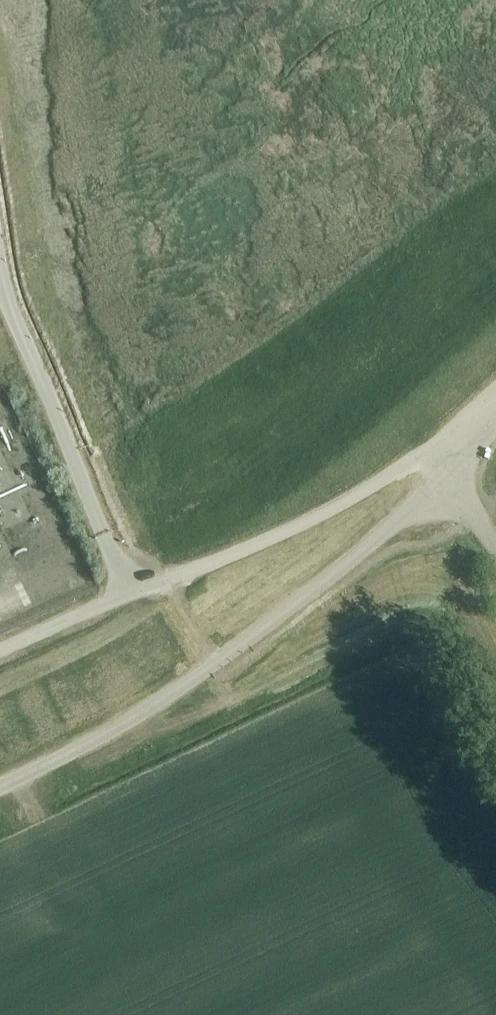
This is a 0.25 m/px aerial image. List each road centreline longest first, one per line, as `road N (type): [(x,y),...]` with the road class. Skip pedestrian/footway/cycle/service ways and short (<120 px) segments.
road 1 (unclassified): [(457,477),(127,725),(0,785)]
road 2 (unclassified): [(129,592),(413,461),(457,477)]
road 3 (track): [(0,275),(129,592)]
road 4 (unclassified): [(129,592),(0,651)]

